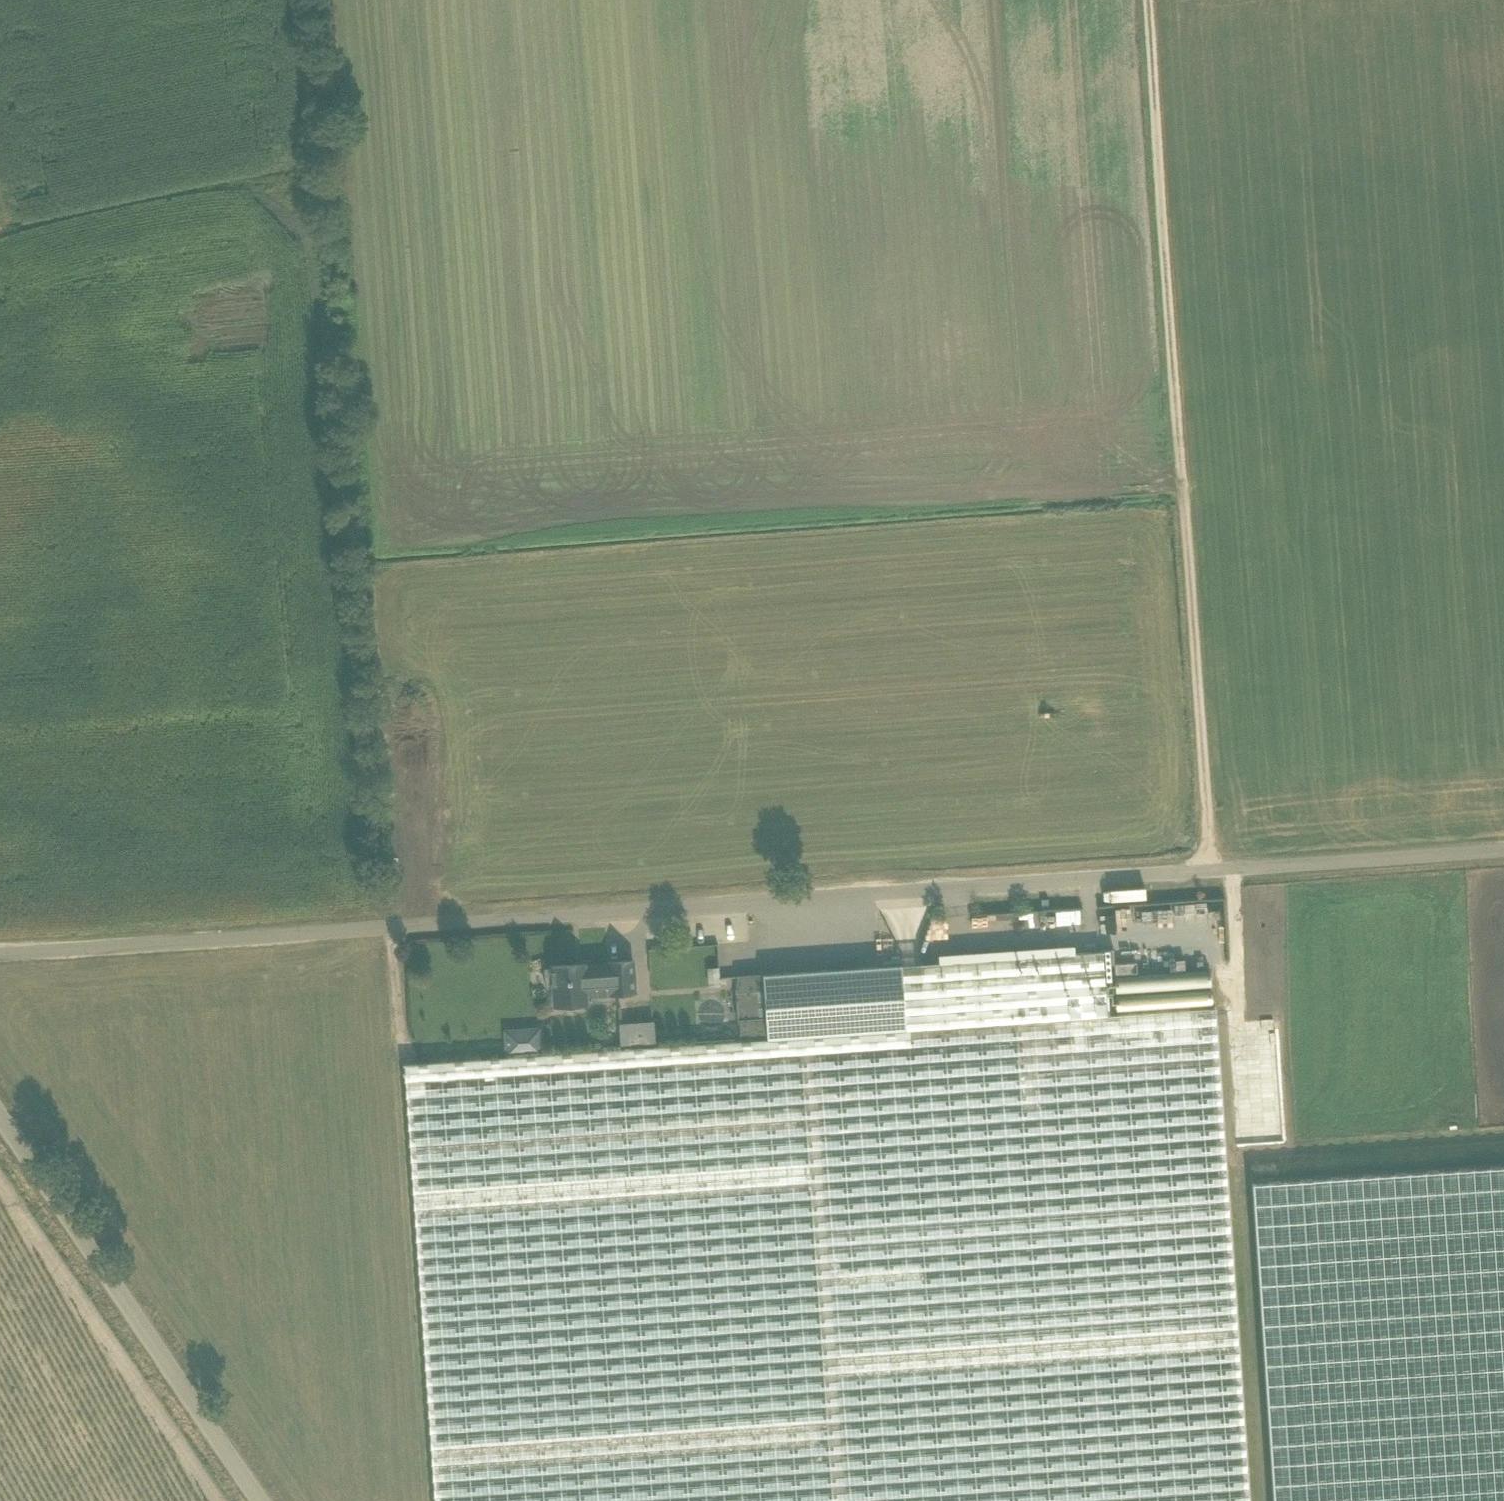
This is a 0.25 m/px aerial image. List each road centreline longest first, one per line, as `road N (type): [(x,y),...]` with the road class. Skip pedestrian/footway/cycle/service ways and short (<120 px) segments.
road 1 (unclassified): [(1503,851),(0,951)]
road 2 (track): [(1150,0),(1210,871)]
road 3 (unclassified): [(255,1500),(0,1121)]

